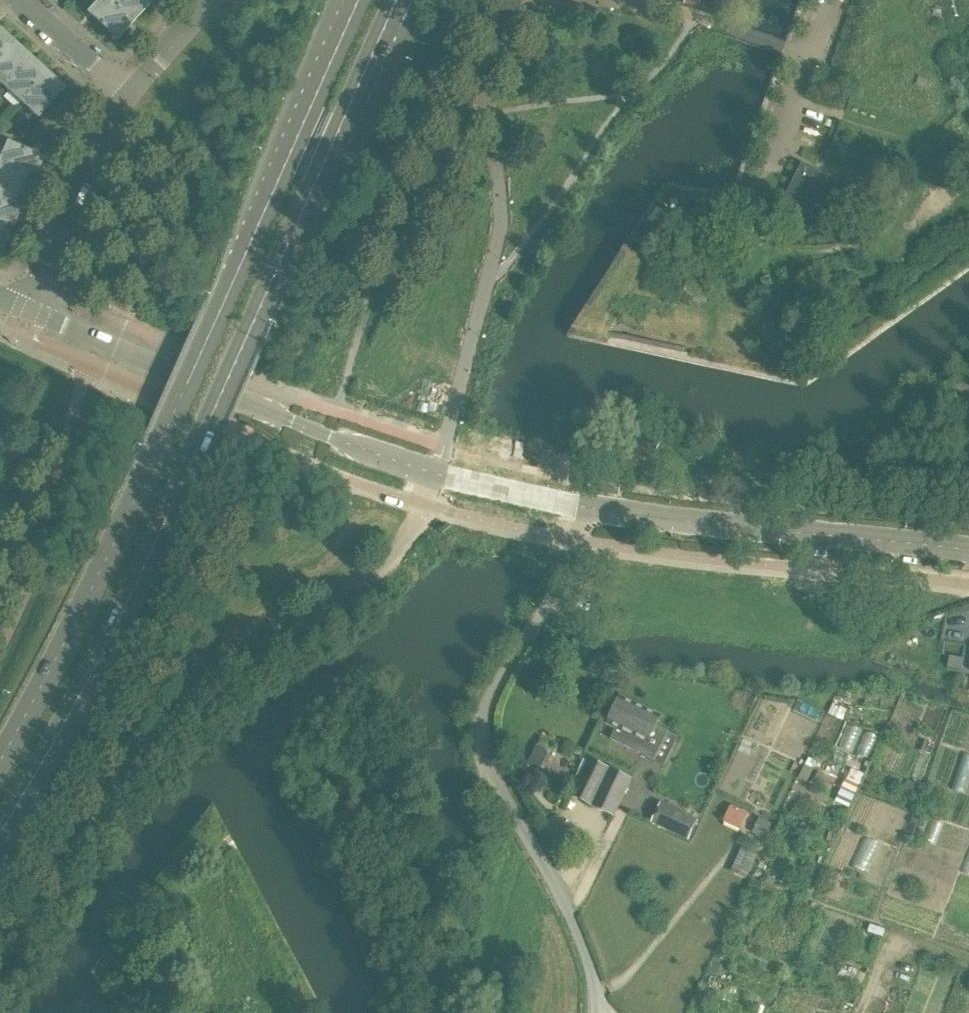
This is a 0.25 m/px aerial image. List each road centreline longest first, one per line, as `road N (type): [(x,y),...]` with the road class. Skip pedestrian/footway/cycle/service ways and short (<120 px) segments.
road 1 (primary): [(0,828),(144,566),(357,91)]
road 2 (primary): [(301,125),(108,555),(0,762)]
road 3 (unclassified): [(594,1012),(597,995),(575,928),(490,764),(485,739),(498,683),(536,625),(592,503)]
road 4 (tertiary): [(438,471),(337,440),(27,310)]
road 5 (tertiary): [(968,548),(688,521),(592,503)]
road 6 (tertiary): [(27,310),(131,90)]
road 7 (track): [(775,160),(830,0)]
road 8 (tertiary): [(438,471),(592,503)]
road 9 (residential): [(131,90),(23,0)]
road 10 (primary): [(357,0),(301,125)]
road 11 (track): [(61,467),(34,502),(0,582)]
road 12 (primary): [(335,0),(301,125)]
road 13 (tertiary): [(131,90),(211,0)]

